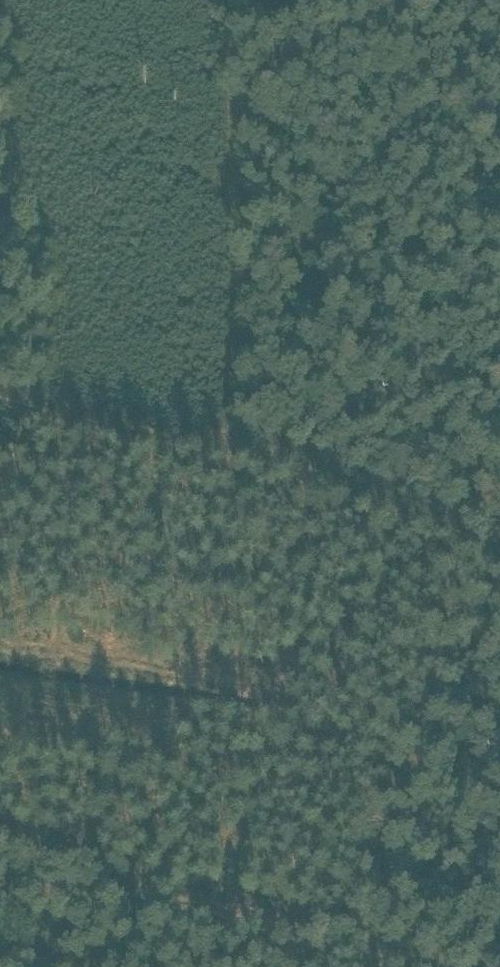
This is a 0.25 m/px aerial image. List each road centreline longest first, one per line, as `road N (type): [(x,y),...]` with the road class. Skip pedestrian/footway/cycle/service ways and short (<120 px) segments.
road 1 (track): [(0,400),(240,456)]

